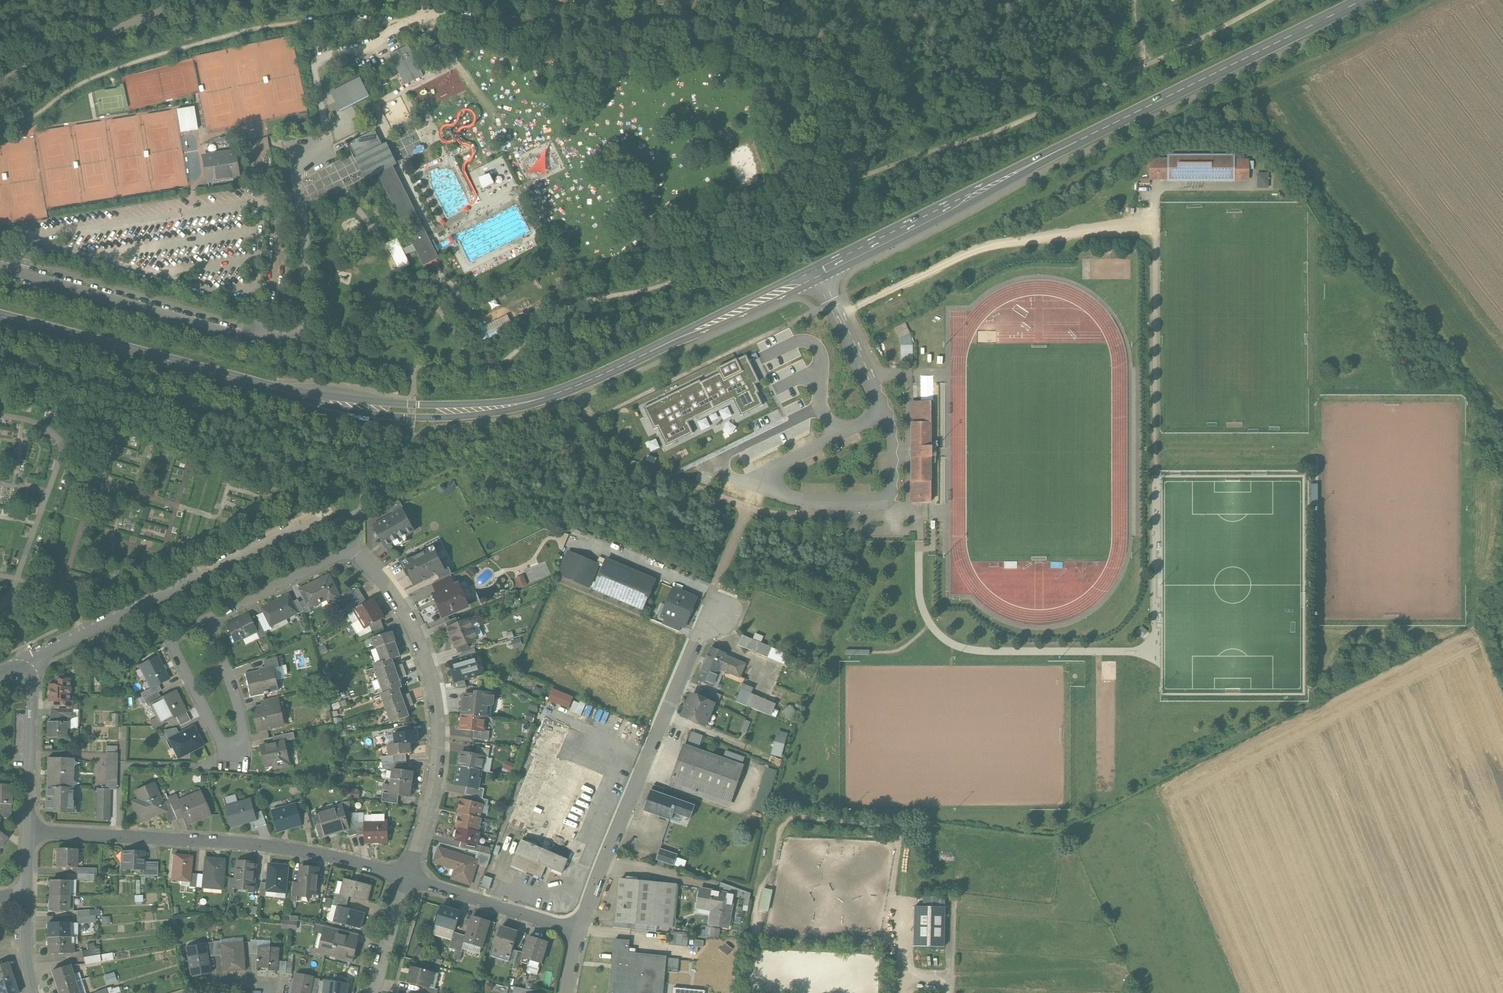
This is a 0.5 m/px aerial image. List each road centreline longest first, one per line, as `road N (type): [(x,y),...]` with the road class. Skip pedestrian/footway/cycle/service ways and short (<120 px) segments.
road 1 (secondary): [(0,318),(331,402),(412,412),(527,403),(818,273),(1361,0)]
road 2 (unclassified): [(0,268),(233,336),(296,338),(305,274),(295,171),(317,152)]
road 3 (residential): [(406,878),(249,843),(29,833)]
road 4 (residential): [(406,878),(435,779),(438,706),(411,627),(355,553)]
road 5 (residential): [(720,617),(695,641),(579,932)]
road 6 (residential): [(208,619),(178,632),(173,649),(228,757),(242,754),(246,732),(224,662)]
road 7 (track): [(0,95),(187,0)]
road 8 (residential): [(579,932),(406,878)]
road 9 (residential): [(29,833),(33,691),(13,669)]
road 10 (residential): [(208,619),(355,553)]

